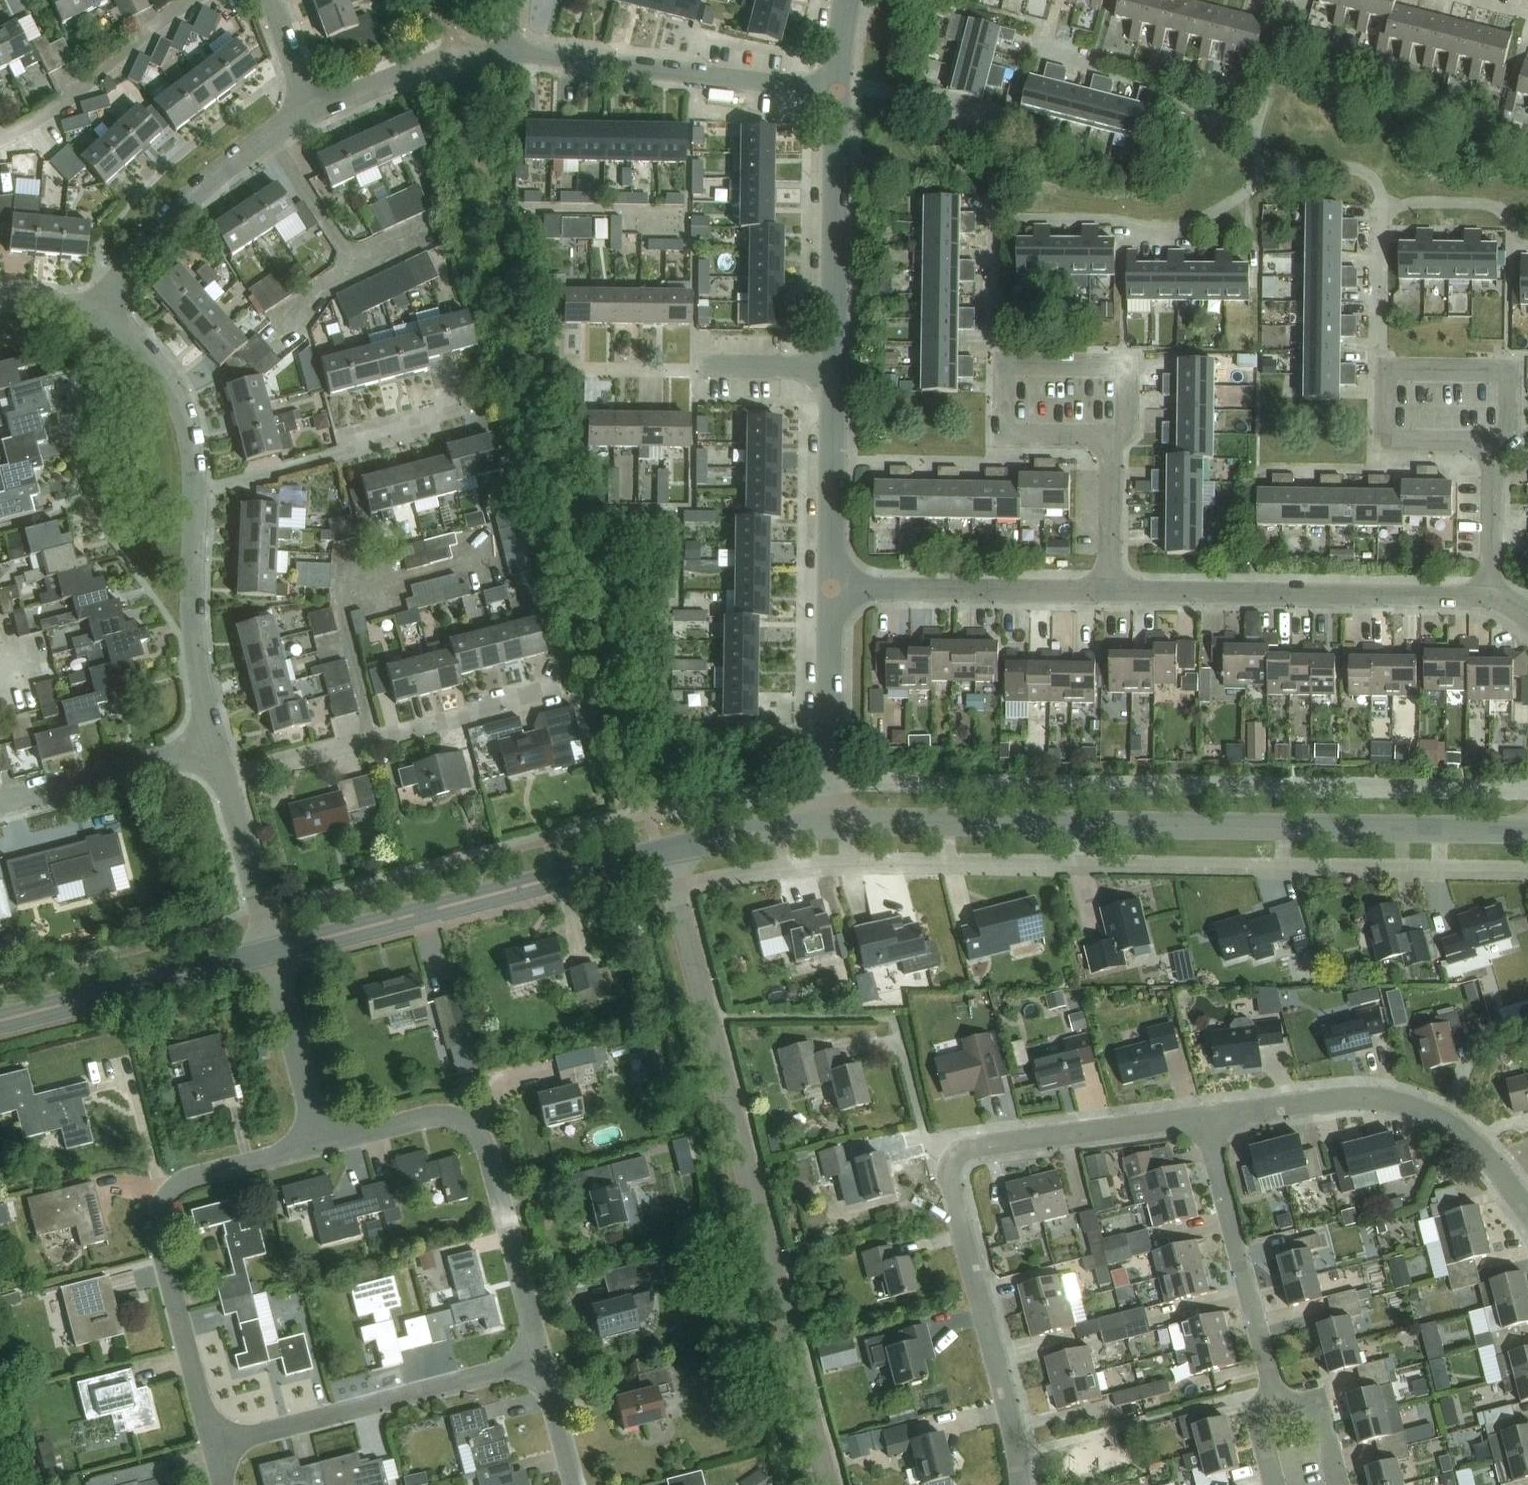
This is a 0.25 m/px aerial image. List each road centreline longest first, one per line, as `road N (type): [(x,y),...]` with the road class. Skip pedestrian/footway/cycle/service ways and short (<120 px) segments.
road 1 (unclassified): [(832,821),(1527,834)]
road 2 (unclassified): [(660,852),(827,1484)]
road 3 (residential): [(1204,1121),(979,1152),(961,1164),(956,1204),(1021,1484)]
road 4 (residential): [(209,746),(193,619),(195,493),(178,391),(151,354),(94,307)]
road 5 (residential): [(317,1146),(193,1180),(157,1214),(213,1447)]
road 6 (residential): [(539,1362),(482,1146),(467,1123),(435,1119),(317,1146)]
road 7 (unclassified): [(270,946),(660,852)]
road 8 (unclassified): [(1110,592),(1491,596)]
road 9 (residential): [(1527,1216),(1469,1140),(1417,1111),(1340,1102),(1204,1121)]
road 10 (residential): [(220,781),(560,690)]
road 11 (residential): [(213,1447),(539,1362)]
road 12 (unclassified): [(506,52),(837,92)]
road 13 (residential): [(94,307),(172,220),(265,142),(311,114)]
road 14 (residential): [(1276,1404),(1204,1121)]
road 15 (unclassified): [(829,590),(1110,592)]
road 16 (unclassified): [(0,1014),(270,946)]
road 17 (unclassified): [(834,368),(837,92)]
road 18 (residential): [(0,138),(79,92),(146,31),(196,0)]
road 19 (unclassified): [(832,821),(829,590)]
road 20 (unclassified): [(829,590),(834,368)]
road 21 (residential): [(0,805),(209,746)]
road 22 (residential): [(317,1146),(270,946)]
road 23 (unclassified): [(1110,439),(1126,424),(1120,369),(1001,365)]
road 24 (unclassified): [(1492,444),(1505,431),(1500,377),(1377,370)]
road 25 (unclassified): [(1492,444),(1380,439),(1377,370)]
road 26 (unclassified): [(1110,439),(1002,434),(1001,365)]
road 27 (unclassified): [(660,852),(832,821)]
road 28 (residential): [(270,946),(220,781)]
road 29 (unclassified): [(1001,365),(993,346),(993,203)]
road 30 (unclassified): [(1377,370),(1377,214)]
road 31 (unclassified): [(1110,592),(1110,439)]
road 32 (residential): [(311,114),(453,58)]
road 33 (unclassified): [(1491,596),(1492,444)]
road 34 (unclassified): [(834,368),(699,367)]
road 35 (residential): [(571,1484),(539,1362)]
road 36 (residential): [(311,114),(267,0)]

